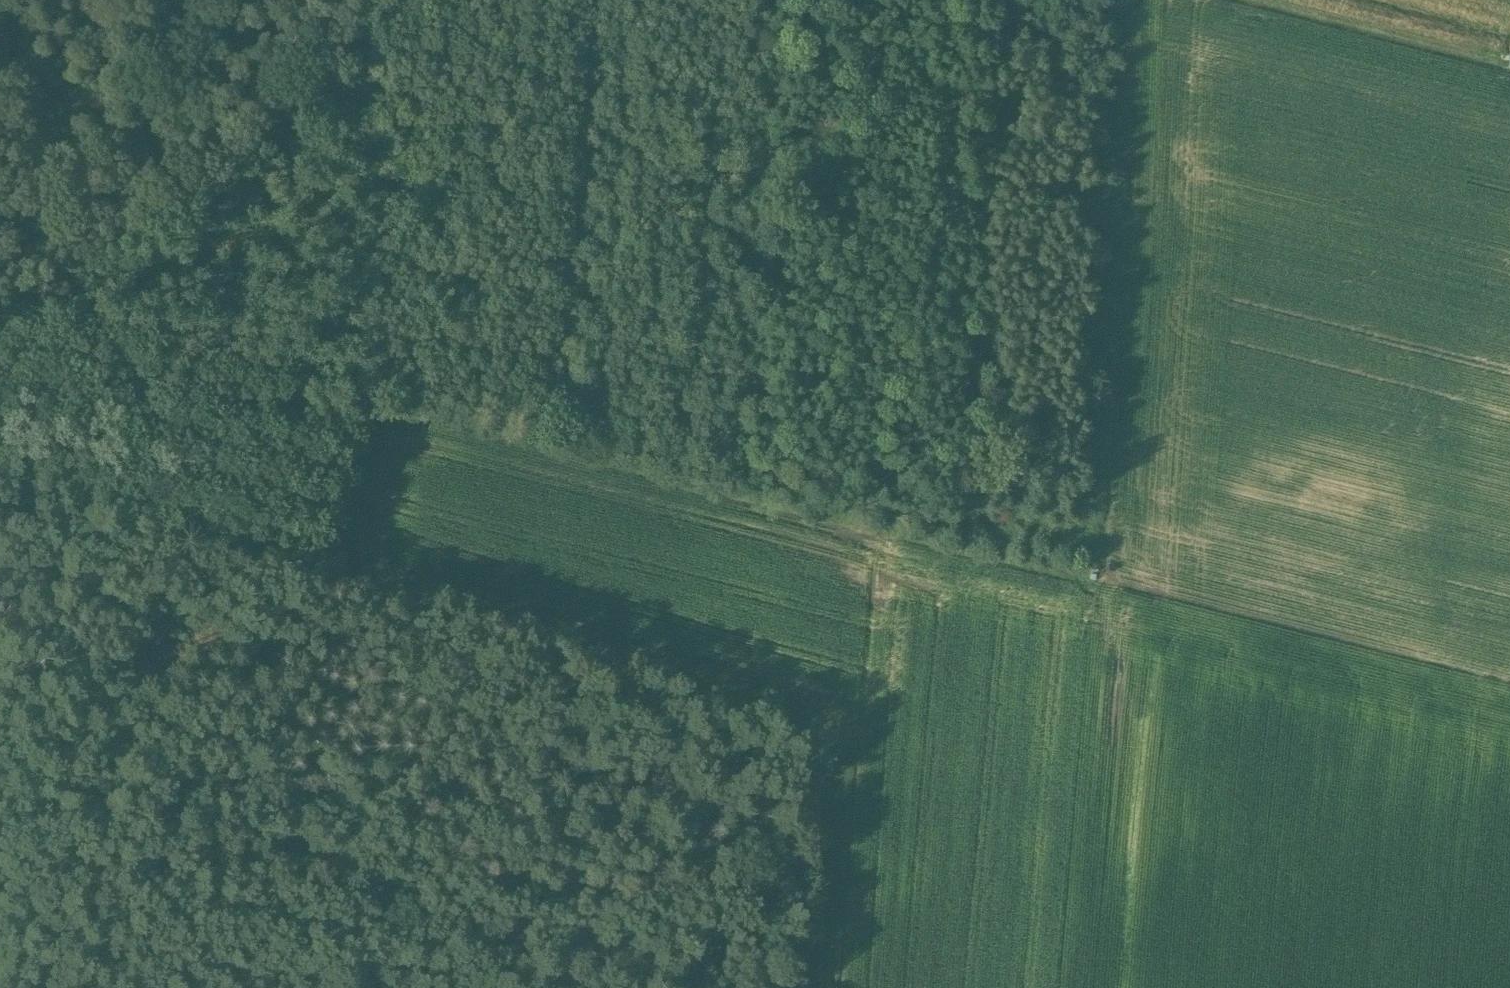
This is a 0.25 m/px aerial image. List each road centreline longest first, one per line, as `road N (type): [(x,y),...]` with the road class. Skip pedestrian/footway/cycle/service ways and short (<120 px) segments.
road 1 (track): [(1273,0),(1509,59)]

